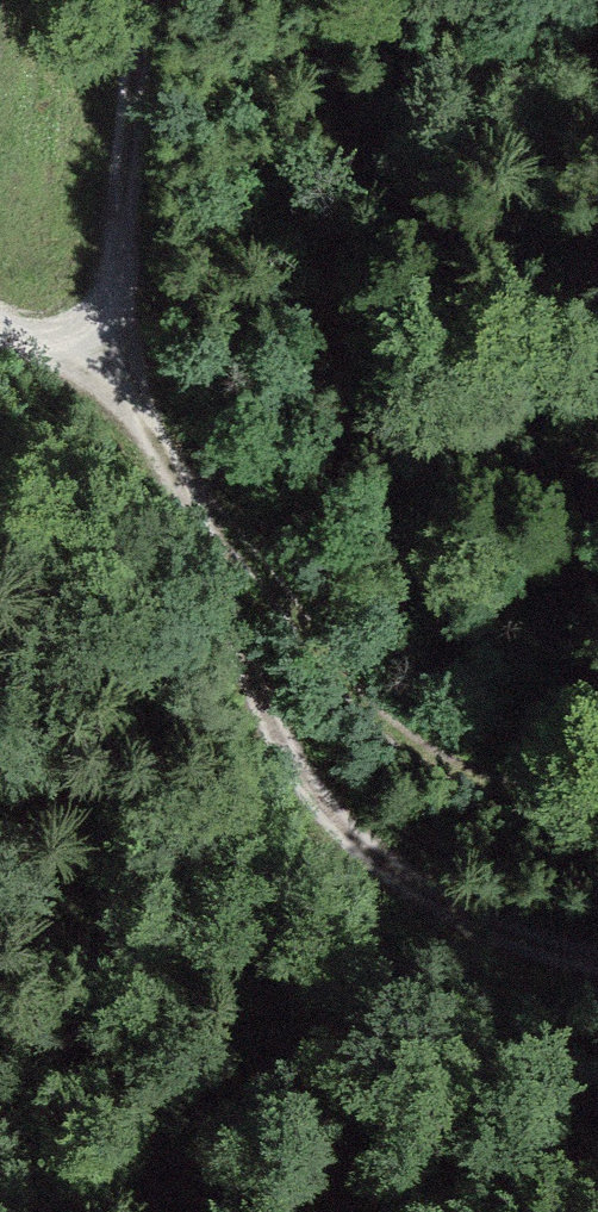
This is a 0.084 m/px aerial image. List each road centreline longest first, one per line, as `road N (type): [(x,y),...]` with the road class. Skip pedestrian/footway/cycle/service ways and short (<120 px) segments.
road 1 (track): [(144,0),(126,67),(145,176),(133,345),(265,703),(332,818),(447,899),(597,961)]
road 2 (track): [(597,774),(515,793),(422,773),(363,731),(290,586),(217,480),(171,446)]
road 3 (track): [(0,344),(133,345)]

